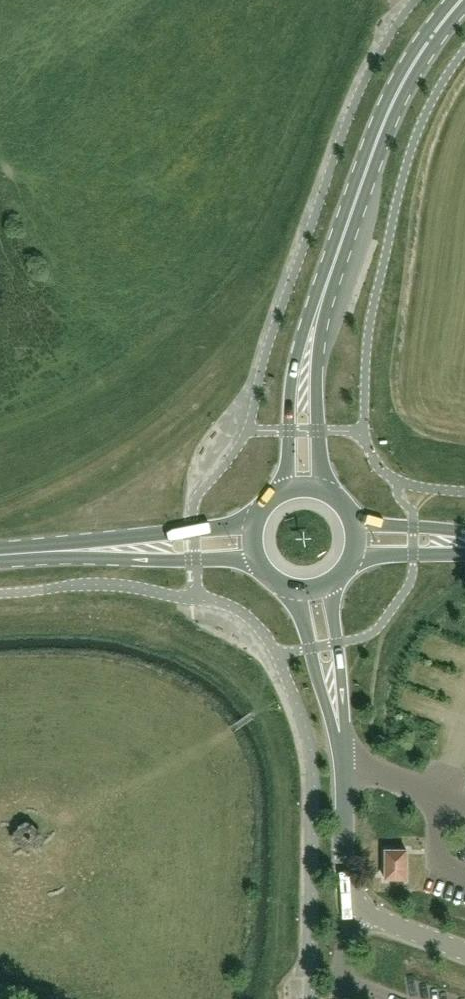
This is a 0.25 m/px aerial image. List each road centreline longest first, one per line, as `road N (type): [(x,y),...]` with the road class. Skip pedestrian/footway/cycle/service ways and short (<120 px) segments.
road 1 (secondary): [(337,260),(401,86),(463,0)]
road 2 (tertiary): [(464,950),(357,908),(348,895),(346,755)]
road 3 (secondary): [(337,260),(300,340),(280,492)]
road 4 (secondary): [(327,490),(317,382),(337,260)]
road 5 (secondary): [(52,552),(263,569)]
road 6 (secondary): [(258,515),(239,525),(89,540),(52,552)]
road 7 (tertiary): [(284,586),(301,608),(346,755)]
road 8 (tertiary): [(346,755),(338,580)]

